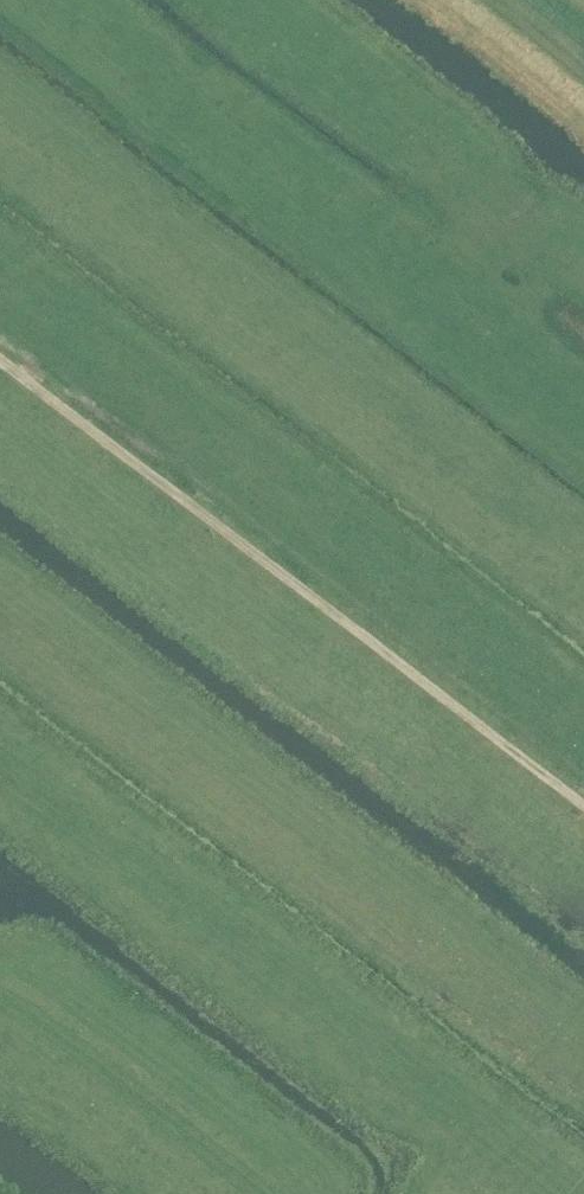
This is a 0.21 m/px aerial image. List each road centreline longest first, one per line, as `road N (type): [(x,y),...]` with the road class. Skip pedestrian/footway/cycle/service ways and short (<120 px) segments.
road 1 (track): [(583,799),(0,353)]

